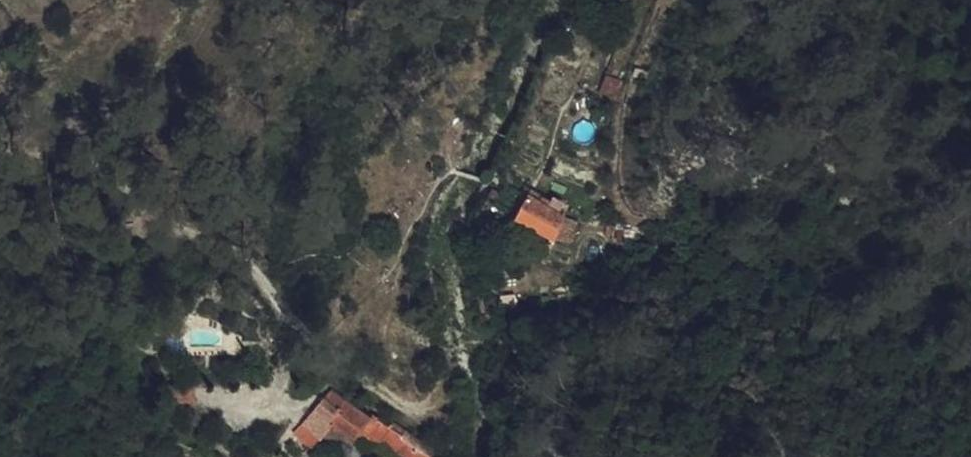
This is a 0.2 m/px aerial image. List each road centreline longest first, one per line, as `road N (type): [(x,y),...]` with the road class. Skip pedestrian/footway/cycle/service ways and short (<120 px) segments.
road 1 (track): [(423,410),(390,399),(298,330),(236,257),(151,225),(90,165),(0,155)]

